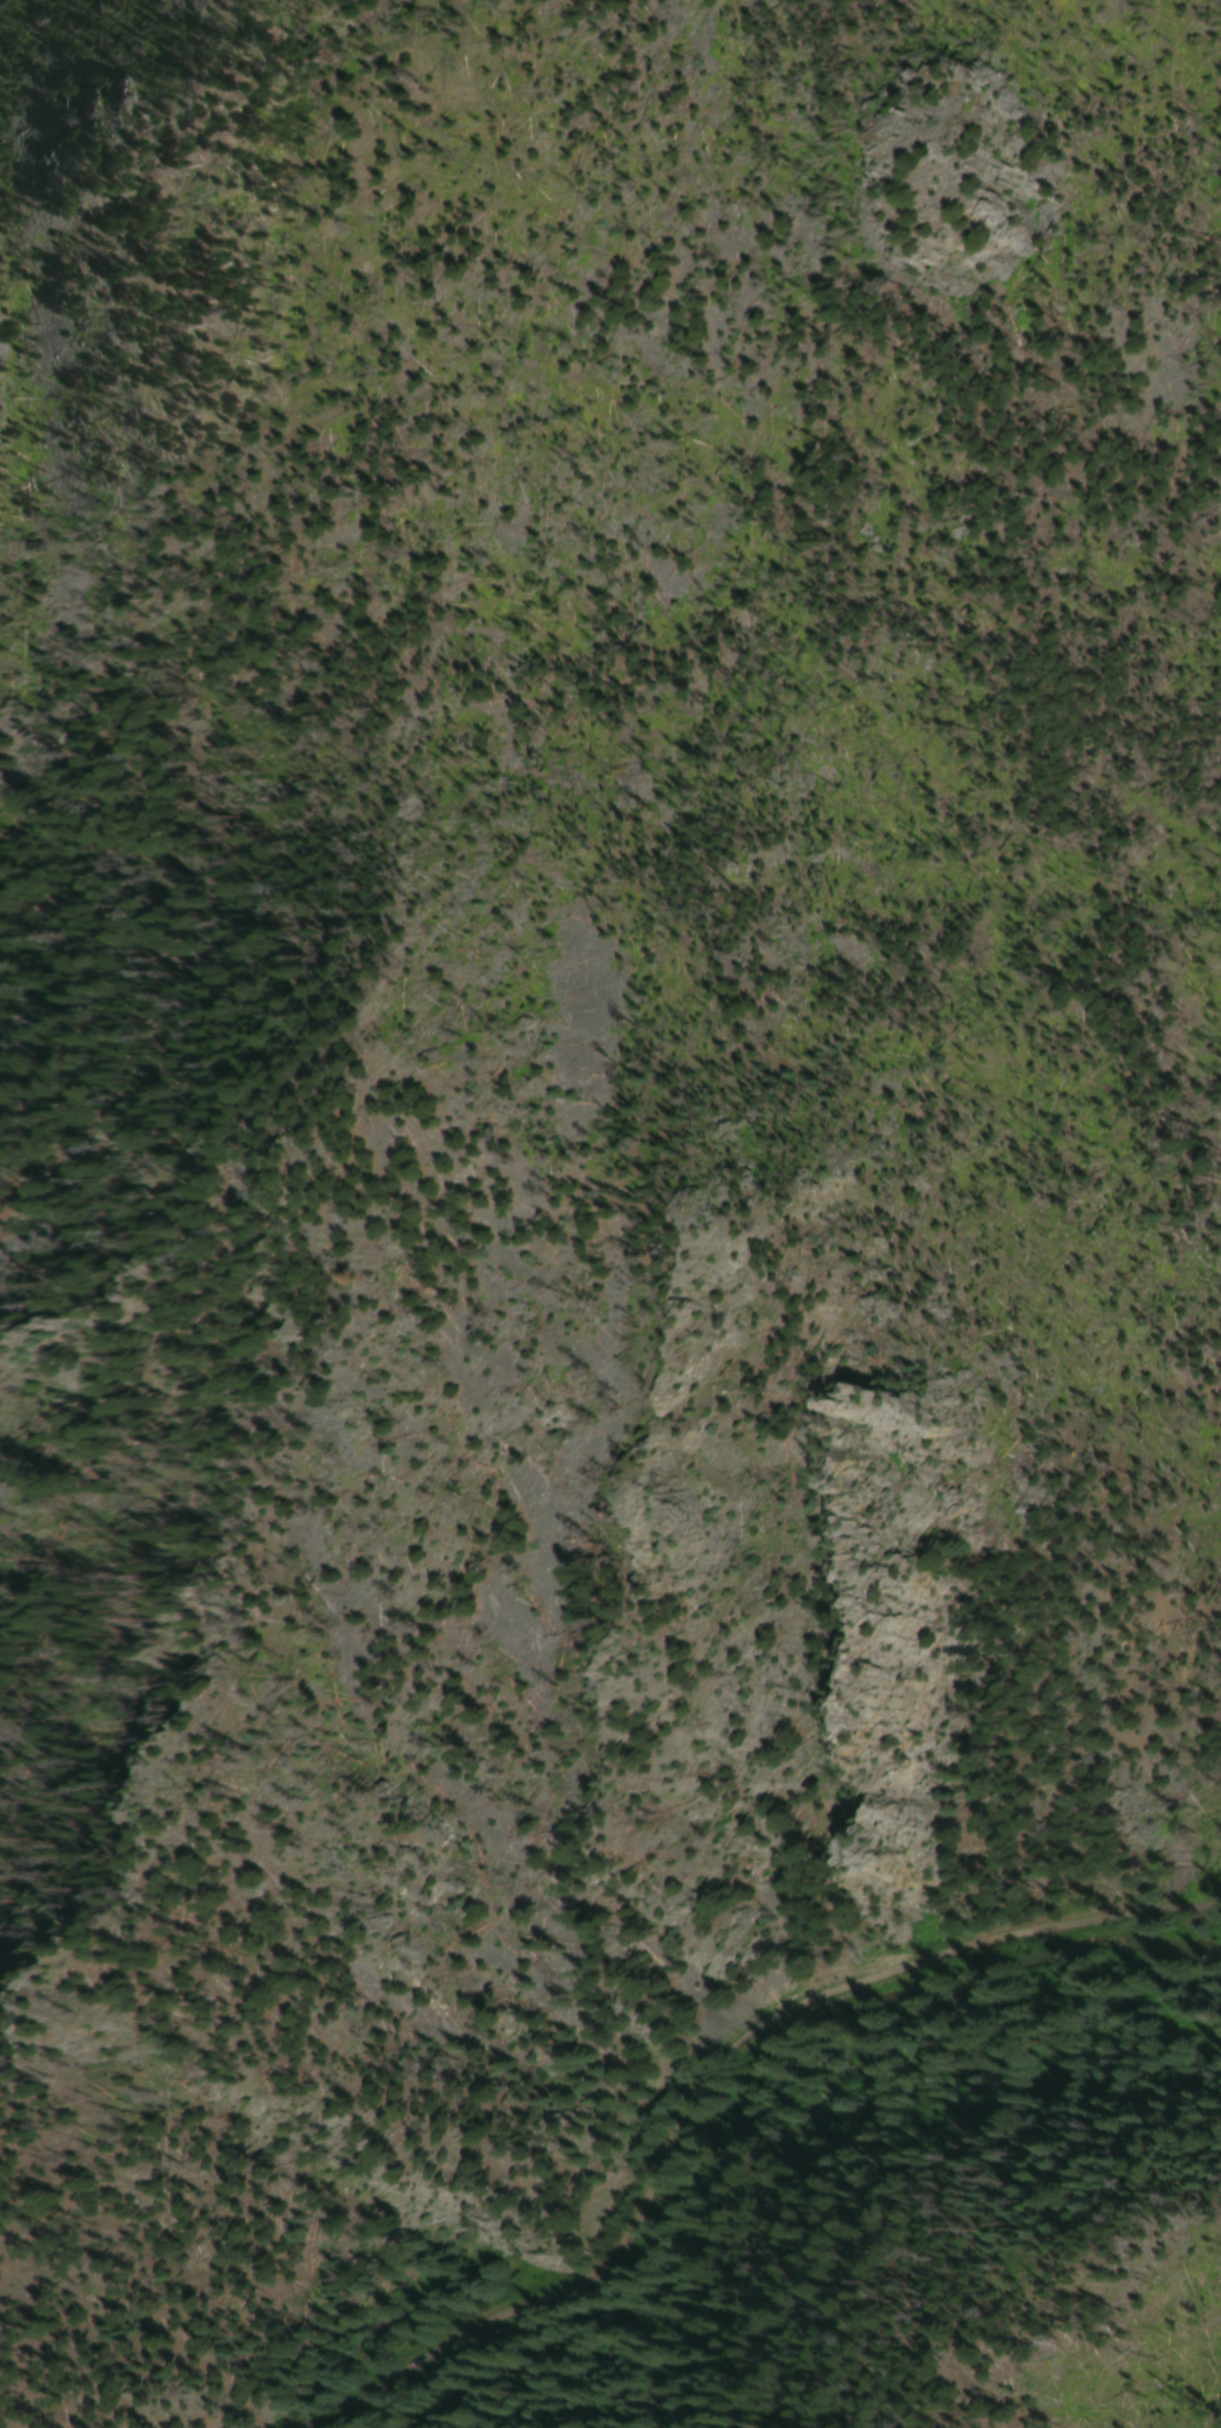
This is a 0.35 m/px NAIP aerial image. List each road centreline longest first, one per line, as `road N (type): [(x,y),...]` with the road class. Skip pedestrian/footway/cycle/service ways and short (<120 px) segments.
road 1 (track): [(1220,1904),(1089,1916),(907,1962),(746,2027),(690,2085),(622,2235),(571,2282),(470,2324),(314,2427)]

